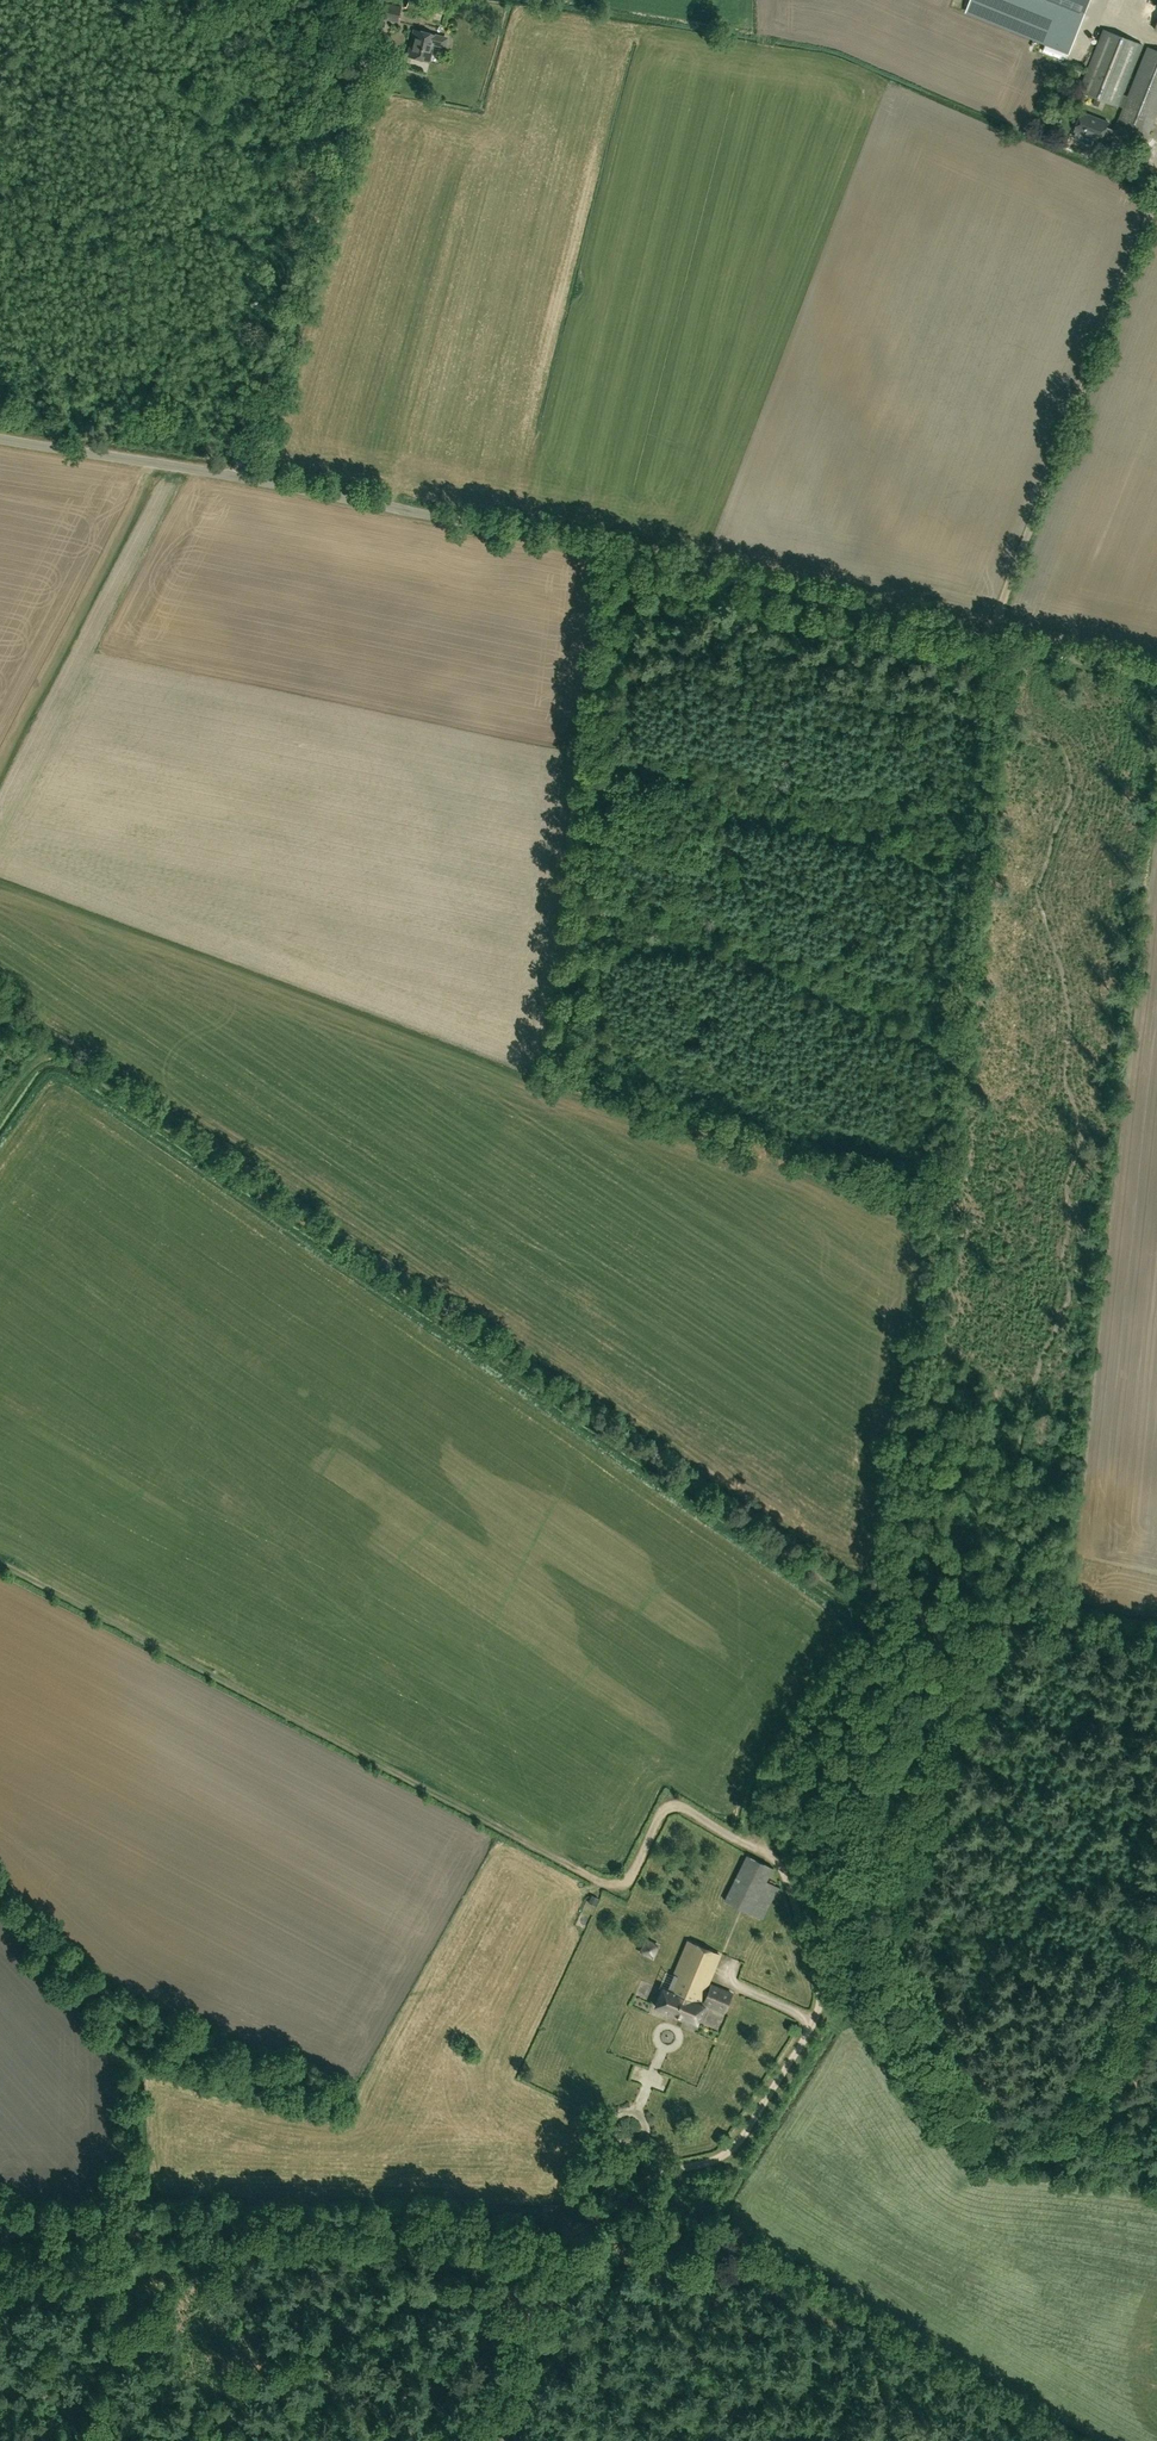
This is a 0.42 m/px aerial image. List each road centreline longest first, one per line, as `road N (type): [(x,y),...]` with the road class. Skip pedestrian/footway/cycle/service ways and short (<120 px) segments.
road 1 (unclassified): [(1156,677),(582,542),(0,438)]

